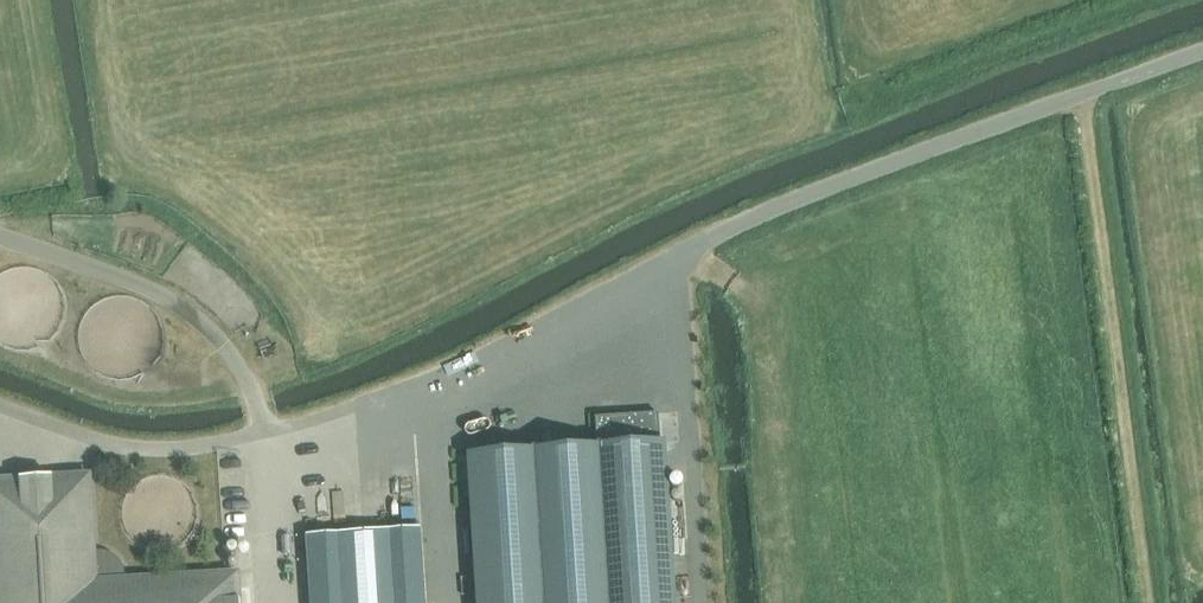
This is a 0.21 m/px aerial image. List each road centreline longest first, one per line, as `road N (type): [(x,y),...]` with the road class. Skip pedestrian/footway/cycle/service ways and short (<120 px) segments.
road 1 (track): [(1082,95),(796,199),(531,335),(373,403),(161,451),(79,435),(0,406)]
road 2 (track): [(1150,602),(1082,95)]
road 3 (track): [(263,434),(289,602)]
road 4 (track): [(1202,53),(1082,95)]

